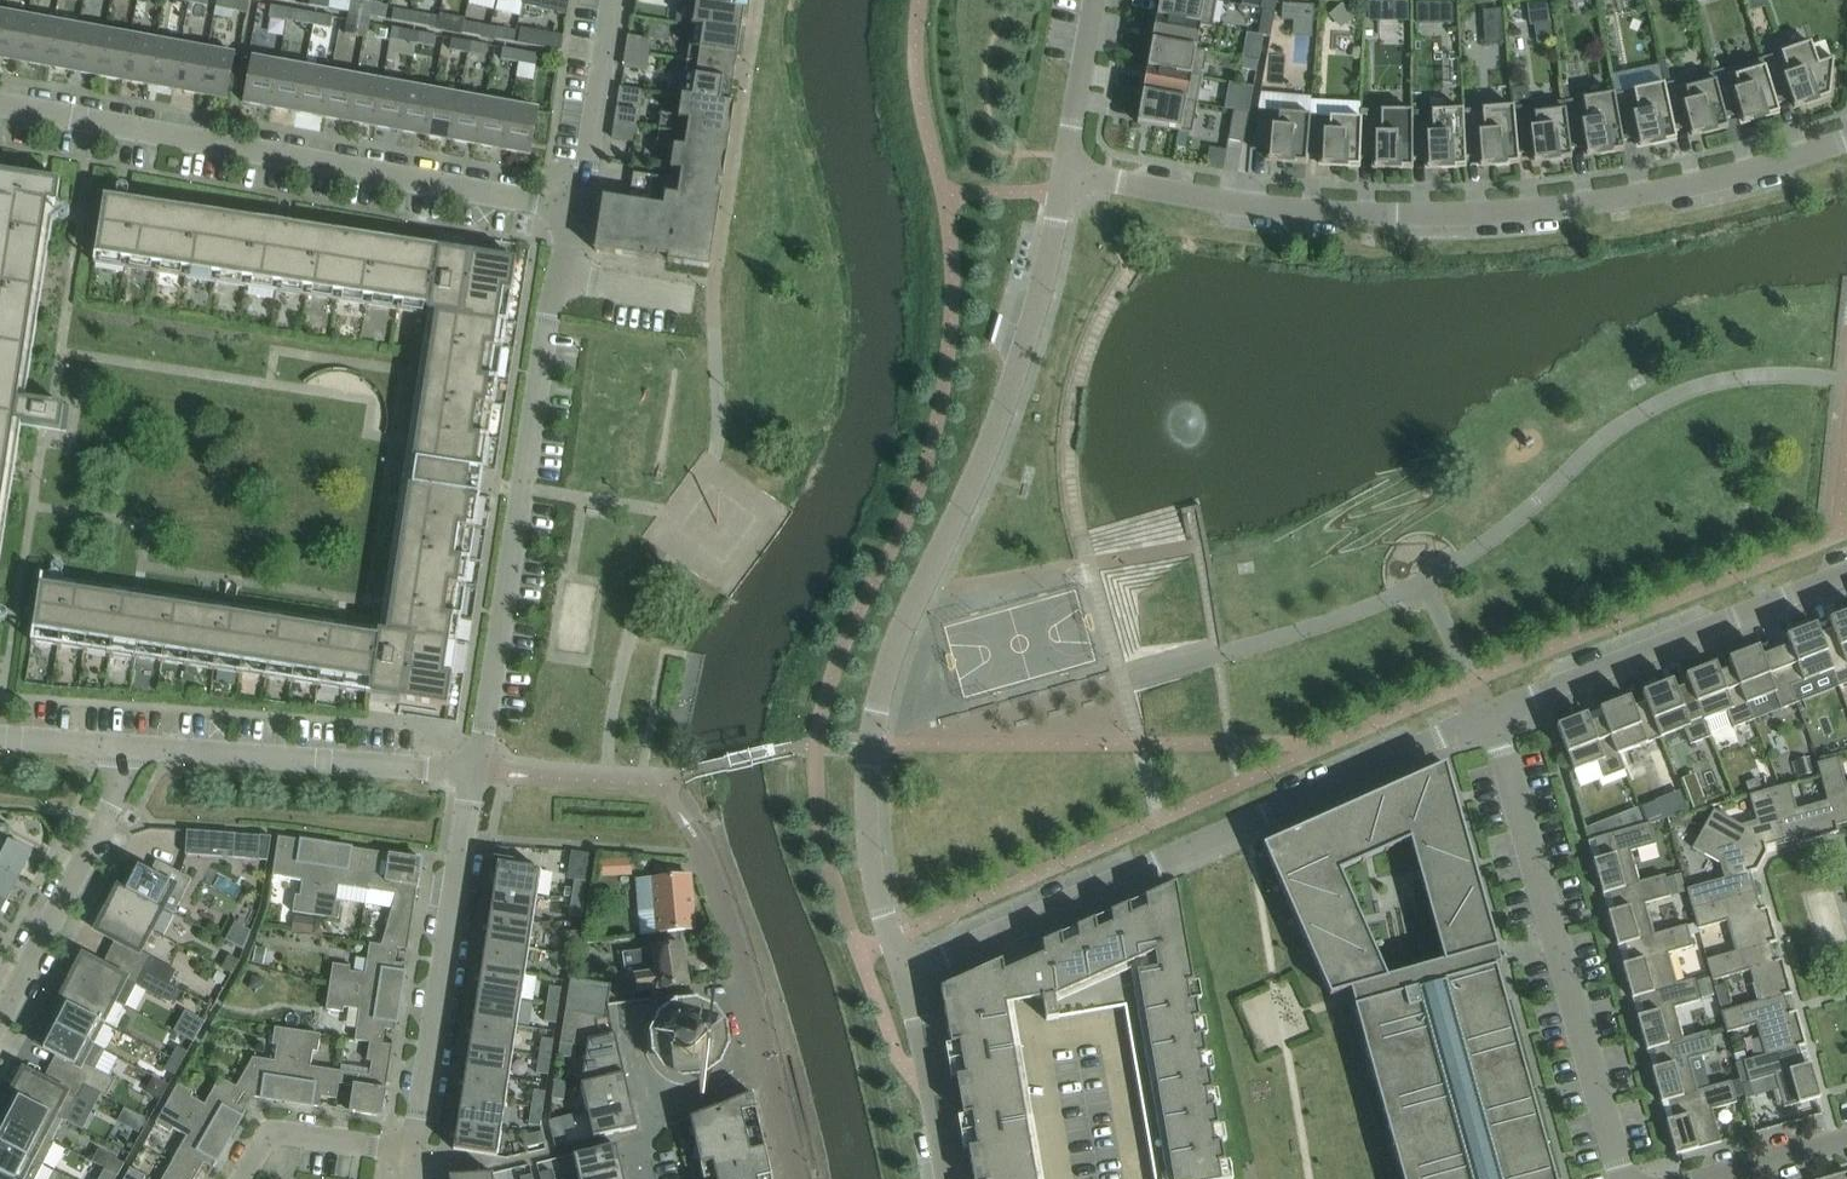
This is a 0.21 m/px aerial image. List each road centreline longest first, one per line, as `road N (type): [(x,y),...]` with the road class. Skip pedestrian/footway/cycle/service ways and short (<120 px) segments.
road 1 (residential): [(1064,173),(1297,210),(1481,213),(1685,186),(1846,139)]
road 2 (residential): [(1489,712),(905,975)]
road 3 (residential): [(868,743),(897,635),(1013,379),(1064,173)]
road 4 (residential): [(575,209),(0,106)]
road 5 (residential): [(473,773),(559,276)]
road 6 (residential): [(1489,712),(1623,1178)]
road 7 (residential): [(1846,571),(1489,712)]
road 8 (residential): [(414,1152),(473,773)]
road 9 (residential): [(795,1178),(741,954),(695,836)]
road 10 (residential): [(473,773),(126,747)]
road 11 (residential): [(0,1018),(121,785),(126,747)]
road 12 (residential): [(868,743),(870,858),(905,975)]
road 13 (residential): [(575,209),(612,0)]
road 14 (residential): [(905,975),(948,1178)]
road 15 (residential): [(242,1178),(262,1145),(282,1133),(414,1152)]
road 16 (residential): [(1064,173),(1095,0)]
road 17 (residential): [(1698,1178),(1846,1131)]
road 18 (residential): [(126,747),(0,737)]
road 19 (residential): [(559,276),(683,297)]

